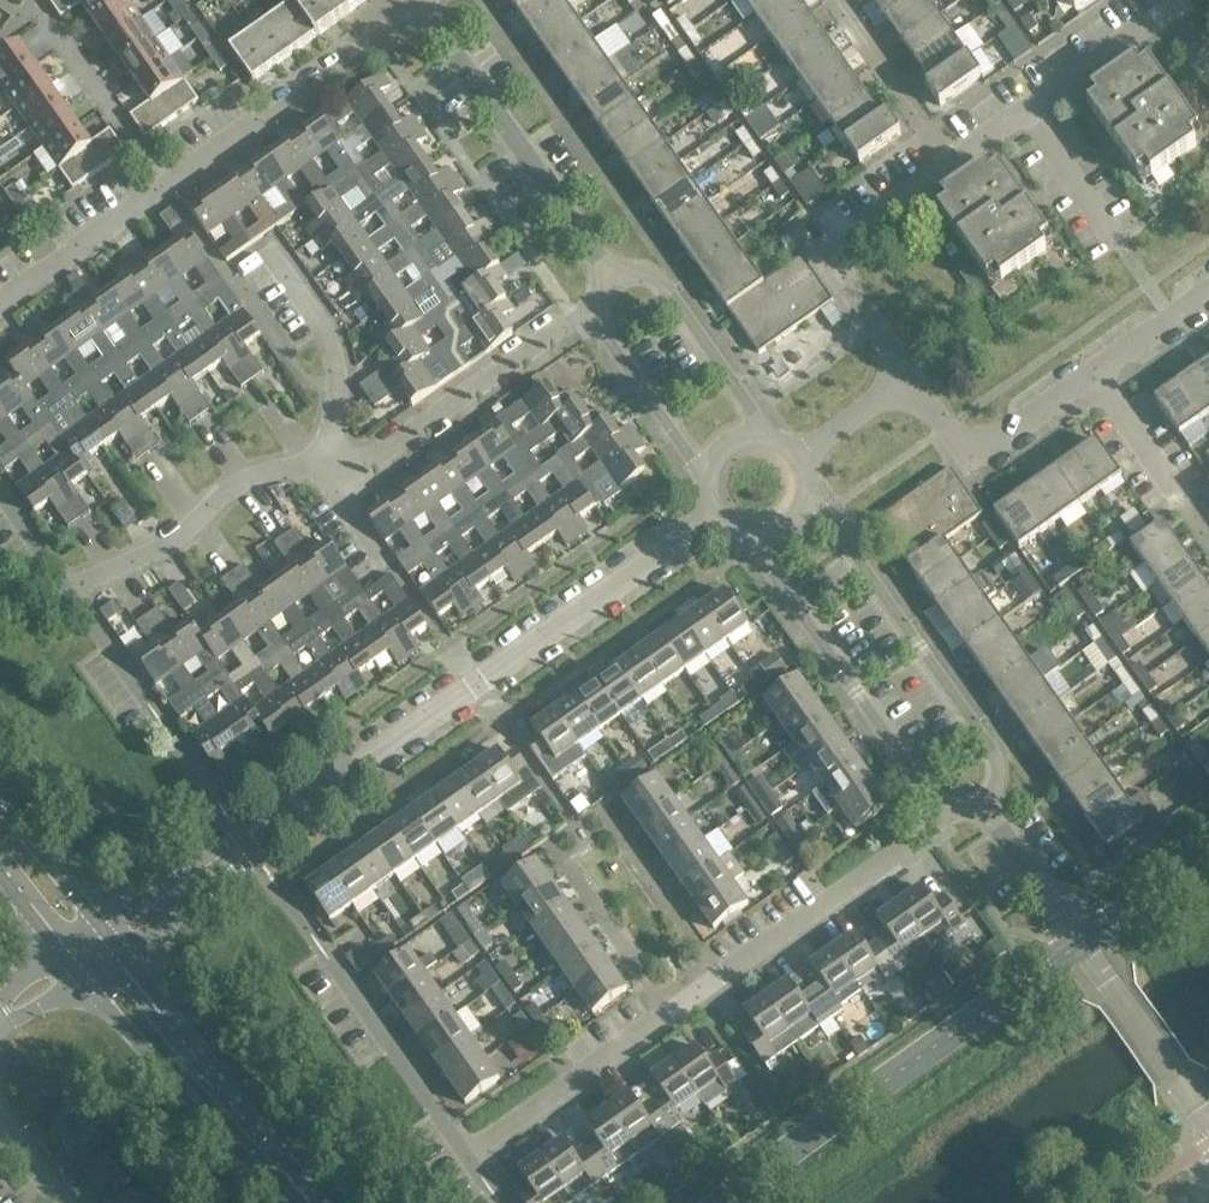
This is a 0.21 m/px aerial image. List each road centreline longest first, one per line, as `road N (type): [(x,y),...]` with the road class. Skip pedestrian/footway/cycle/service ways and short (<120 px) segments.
road 1 (residential): [(944,816),(469,1156),(321,950)]
road 2 (residential): [(66,593),(163,550),(237,481),(369,460),(594,315)]
road 3 (residential): [(0,297),(423,3)]
road 4 (residential): [(299,809),(714,512)]
road 5 (residential): [(1208,1125),(986,803)]
road 6 (residential): [(986,803),(1000,754),(806,485)]
road 7 (residential): [(748,532),(944,816)]
road 8 (residential): [(608,274),(423,3)]
road 9 (secondary): [(318,1202),(118,946)]
road 10 (secondary): [(80,974),(174,1086),(293,1202)]
road 11 (residential): [(905,383),(833,270),(848,225),(945,160)]
road 12 (residential): [(945,160),(1174,0)]
road 13 (residential): [(765,430),(661,285),(634,270),(608,274)]
road 14 (residential): [(299,809),(239,831),(98,921)]
road 15 (residential): [(1087,370),(979,439),(939,430),(905,383)]
road 16 (residential): [(118,946),(299,809)]
road 17 (residential): [(594,315),(703,482)]
road 18 (residential): [(833,0),(945,160)]
road 19 (residential): [(1183,505),(1087,370)]
road 20 (residential): [(158,718),(66,593)]
road 21 (secondary): [(98,921),(0,803)]
road 22 (residential): [(1087,370),(1208,287)]
road 23 (residential): [(800,455),(905,383)]

